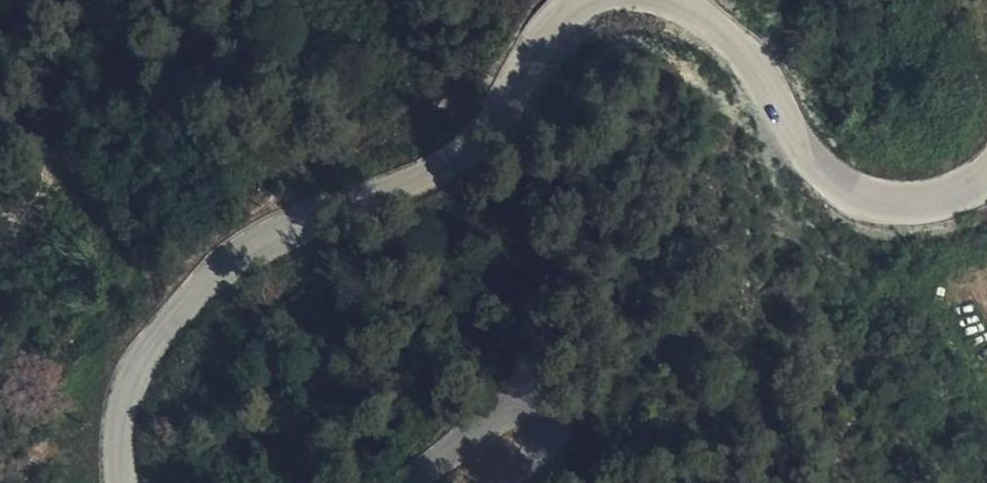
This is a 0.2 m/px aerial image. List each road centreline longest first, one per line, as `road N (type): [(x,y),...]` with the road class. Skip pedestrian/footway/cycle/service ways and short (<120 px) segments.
road 1 (tertiary): [(587,0),(557,20),(497,124),(454,164),(324,206),(253,242),(206,279),(160,333),(131,387),(119,439),(124,482)]
road 2 (tertiary): [(986,178),(930,202),(900,205),(856,192),(817,160),(759,60),(674,0)]
road 3 (unclassified): [(406,482),(522,414),(536,418),(550,437),(548,456),(520,482)]

